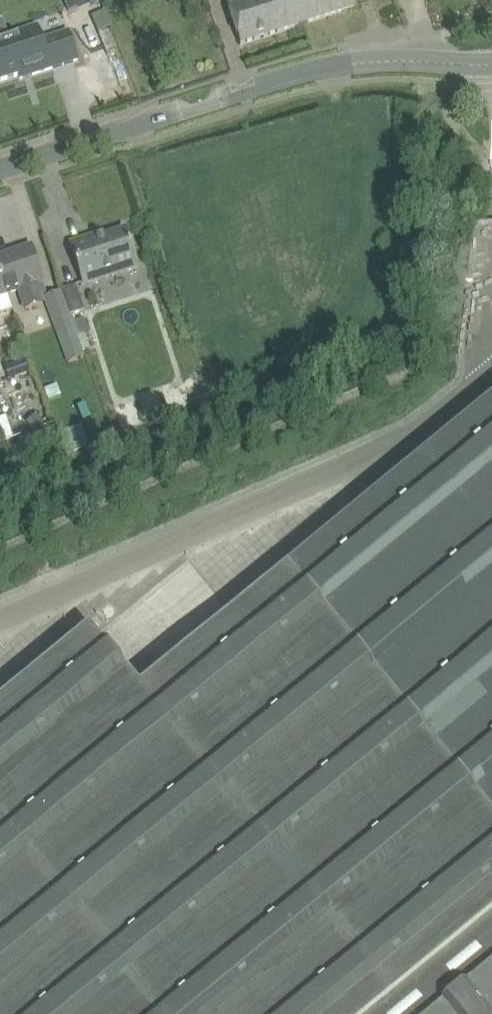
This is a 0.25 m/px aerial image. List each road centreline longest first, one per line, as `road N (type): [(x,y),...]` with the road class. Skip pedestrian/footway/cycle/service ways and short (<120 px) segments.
road 1 (tertiary): [(0,168),(301,72),(353,63),(491,62)]

